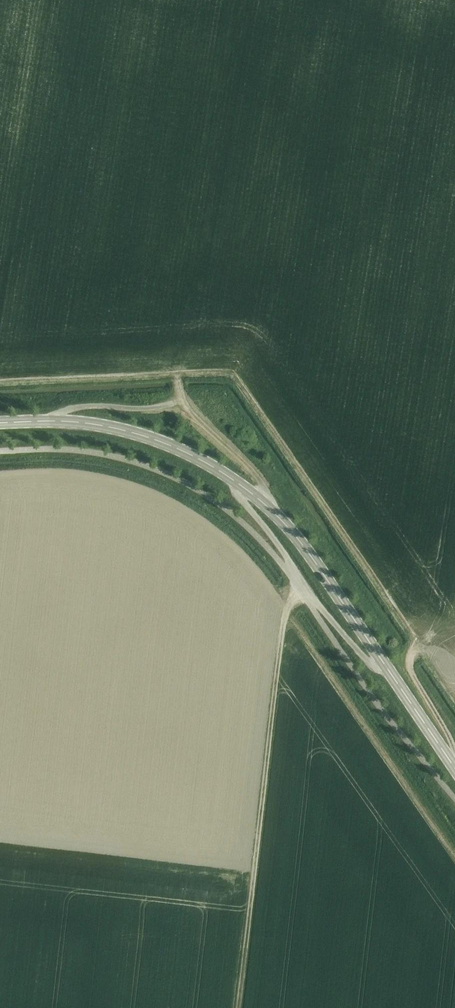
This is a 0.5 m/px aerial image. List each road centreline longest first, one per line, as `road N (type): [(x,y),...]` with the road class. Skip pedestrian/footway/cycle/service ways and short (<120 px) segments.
road 1 (secondary): [(454,768),(307,551),(238,482),(192,455),(112,427),(0,422)]
road 2 (track): [(237,1007),(281,635),(299,591)]
road 3 (track): [(263,503),(268,495),(256,476),(190,411),(175,369)]
road 4 (track): [(454,750),(411,672),(410,655),(419,646)]

